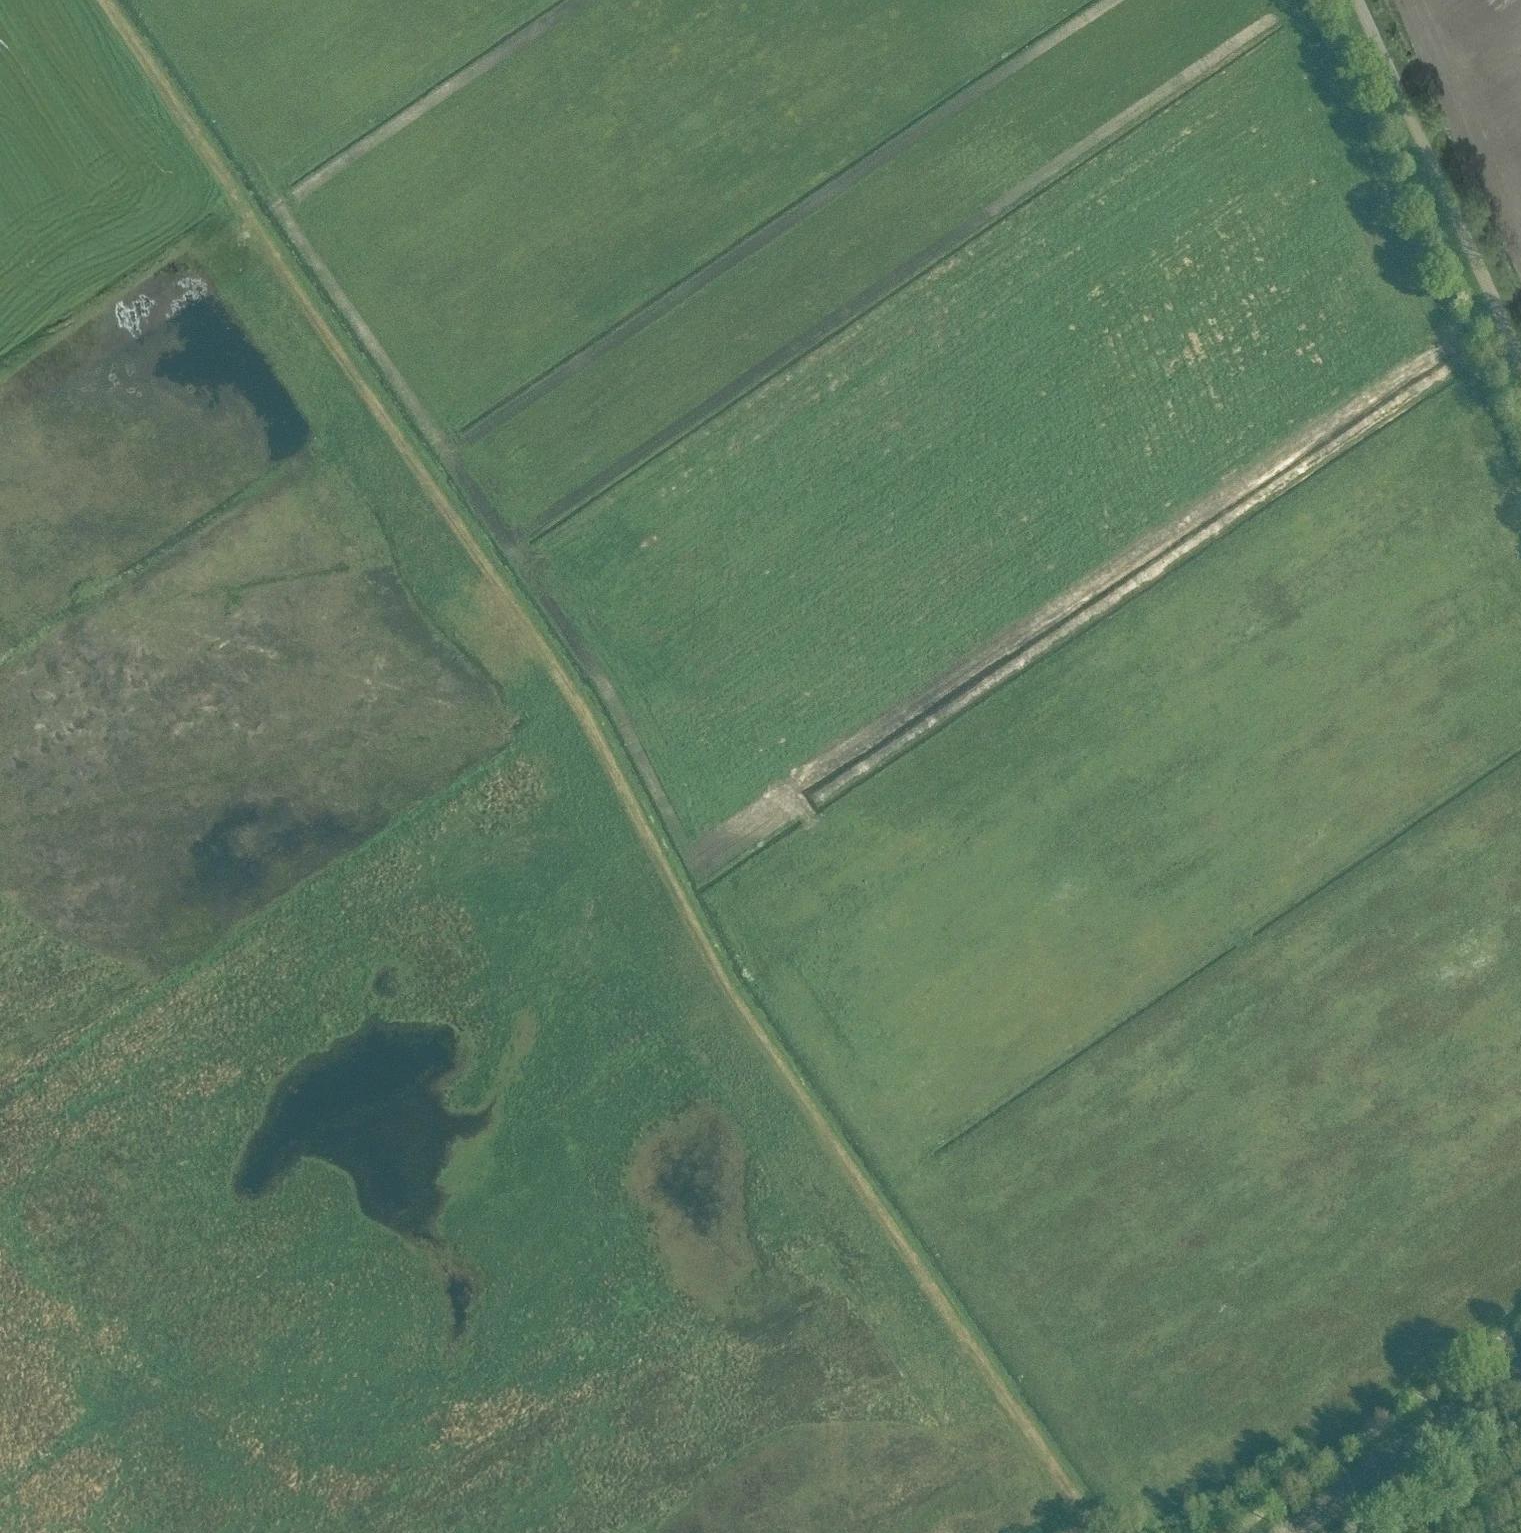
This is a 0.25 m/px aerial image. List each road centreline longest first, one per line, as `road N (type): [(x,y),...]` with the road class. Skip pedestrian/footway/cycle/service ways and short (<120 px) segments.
road 1 (unclassified): [(1520,360),(1358,0)]
road 2 (secondary): [(1293,1532),(1520,1369)]

